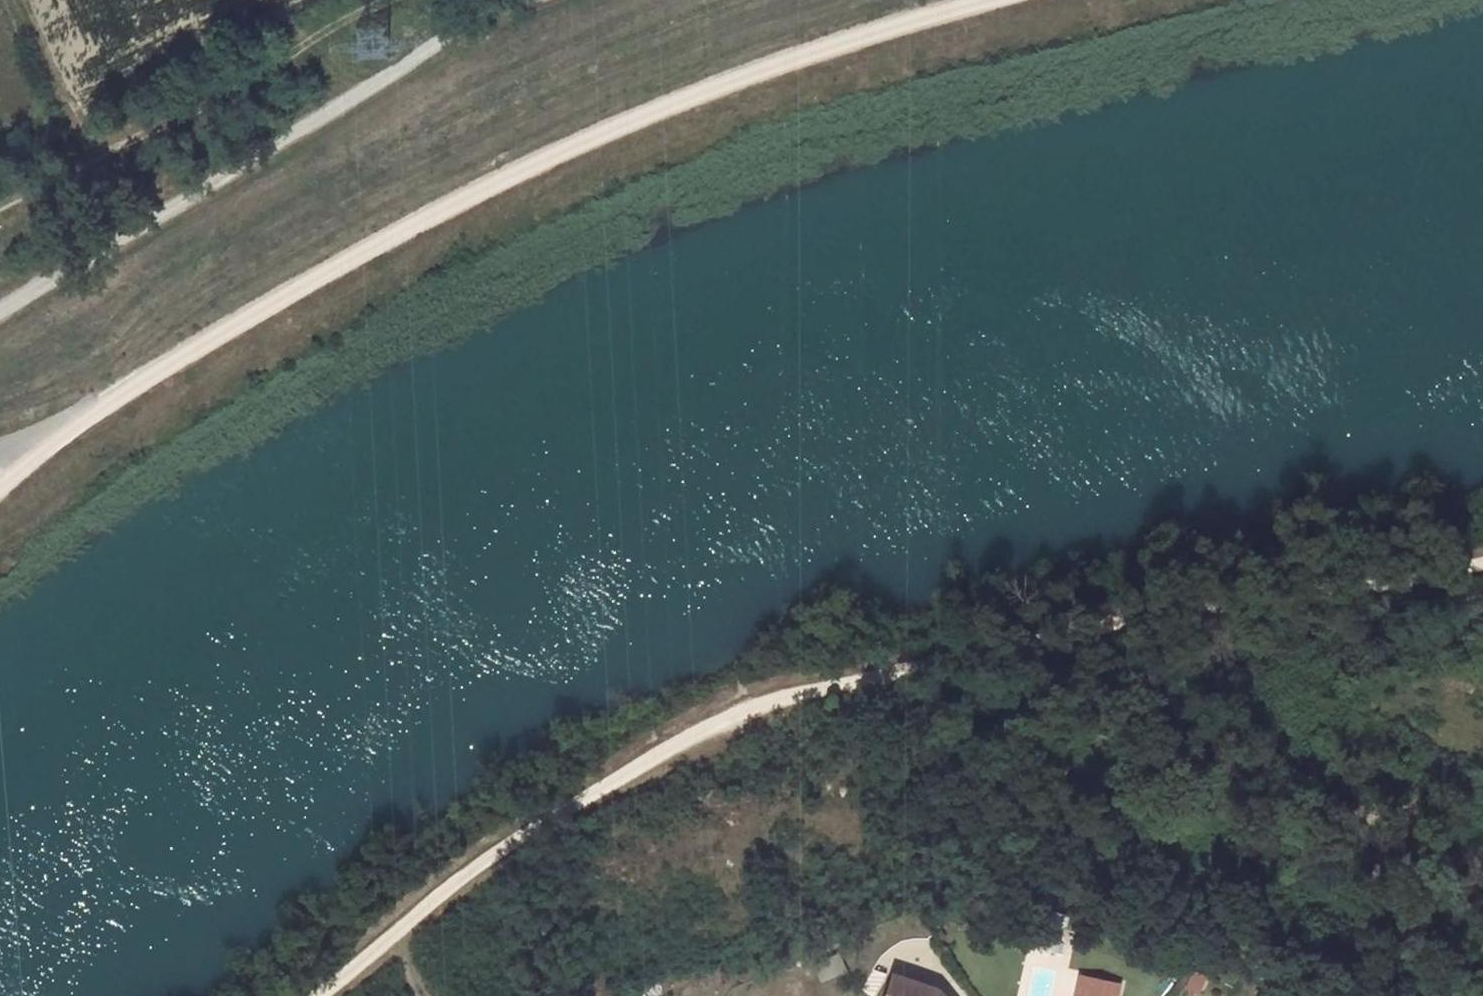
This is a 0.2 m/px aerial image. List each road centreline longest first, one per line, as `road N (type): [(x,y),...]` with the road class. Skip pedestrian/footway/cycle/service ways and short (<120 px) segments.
road 1 (track): [(924,670),(1124,818),(1482,935)]
road 2 (track): [(525,0),(448,34),(0,312)]
road 3 (track): [(395,0),(342,21),(257,78),(0,207)]

